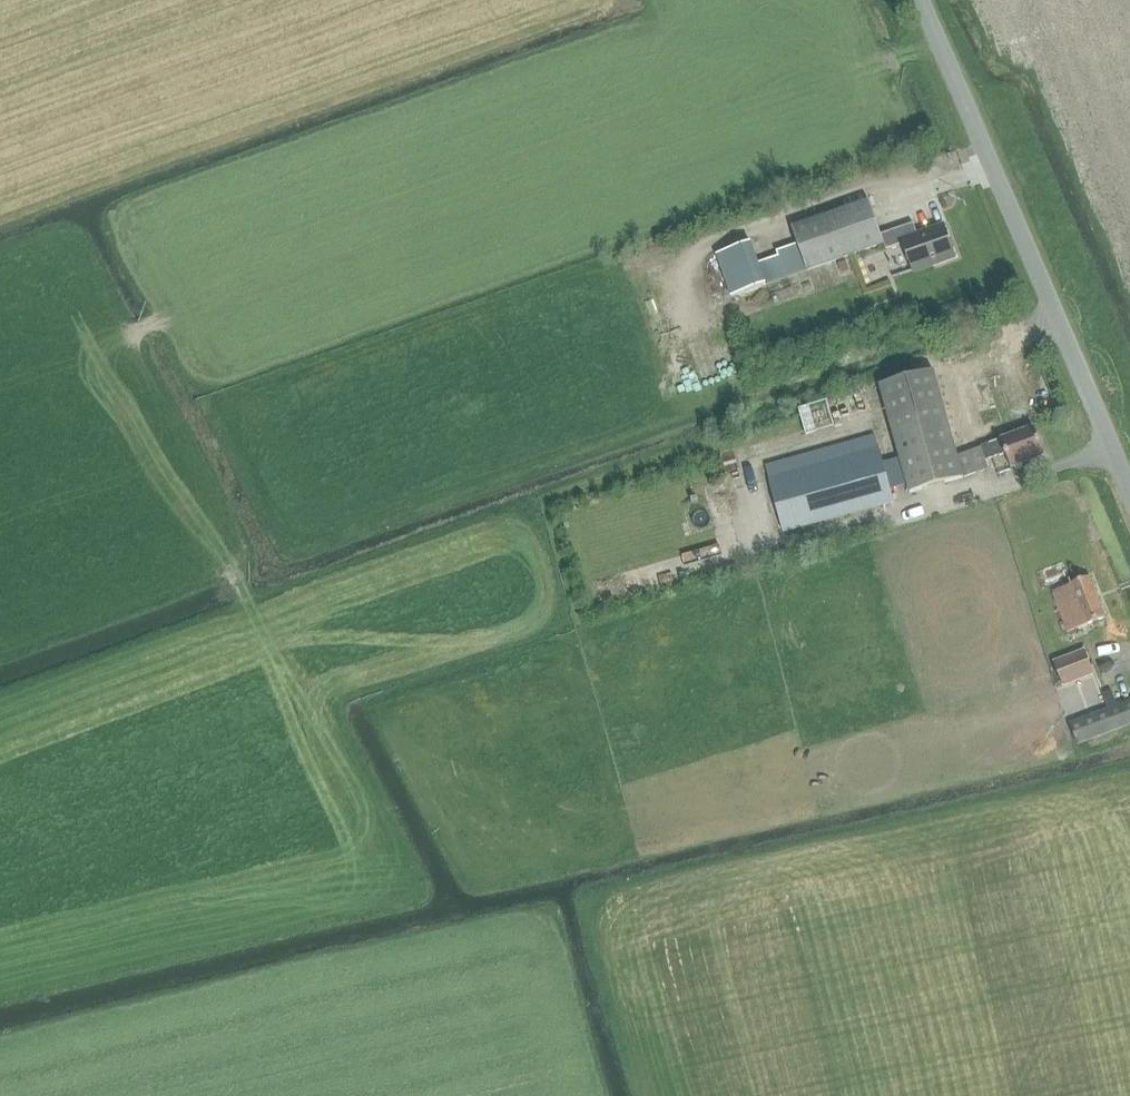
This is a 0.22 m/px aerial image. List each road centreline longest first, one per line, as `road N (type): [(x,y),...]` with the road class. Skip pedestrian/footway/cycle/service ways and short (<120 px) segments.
road 1 (tertiary): [(1129,496),(921,0)]

